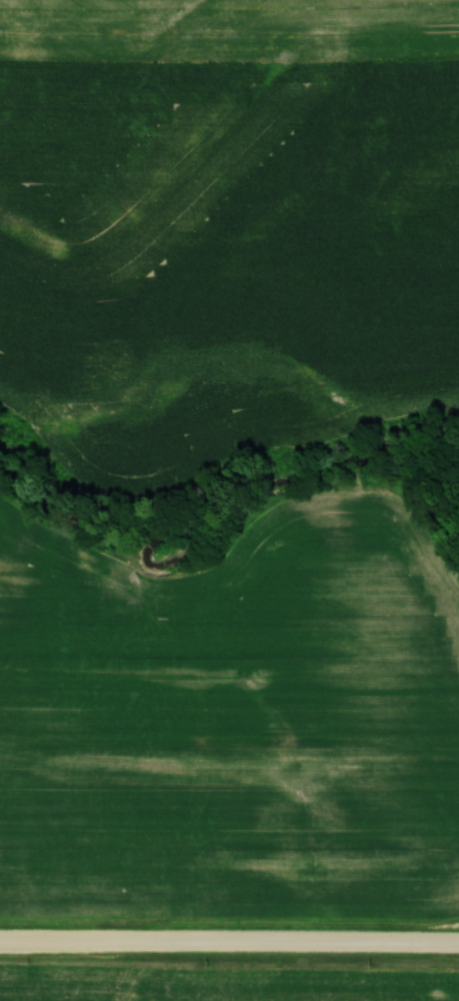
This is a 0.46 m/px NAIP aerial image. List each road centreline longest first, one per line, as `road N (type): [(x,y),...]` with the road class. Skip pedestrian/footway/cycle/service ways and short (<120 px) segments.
road 1 (tertiary): [(0,944),(458,947)]

